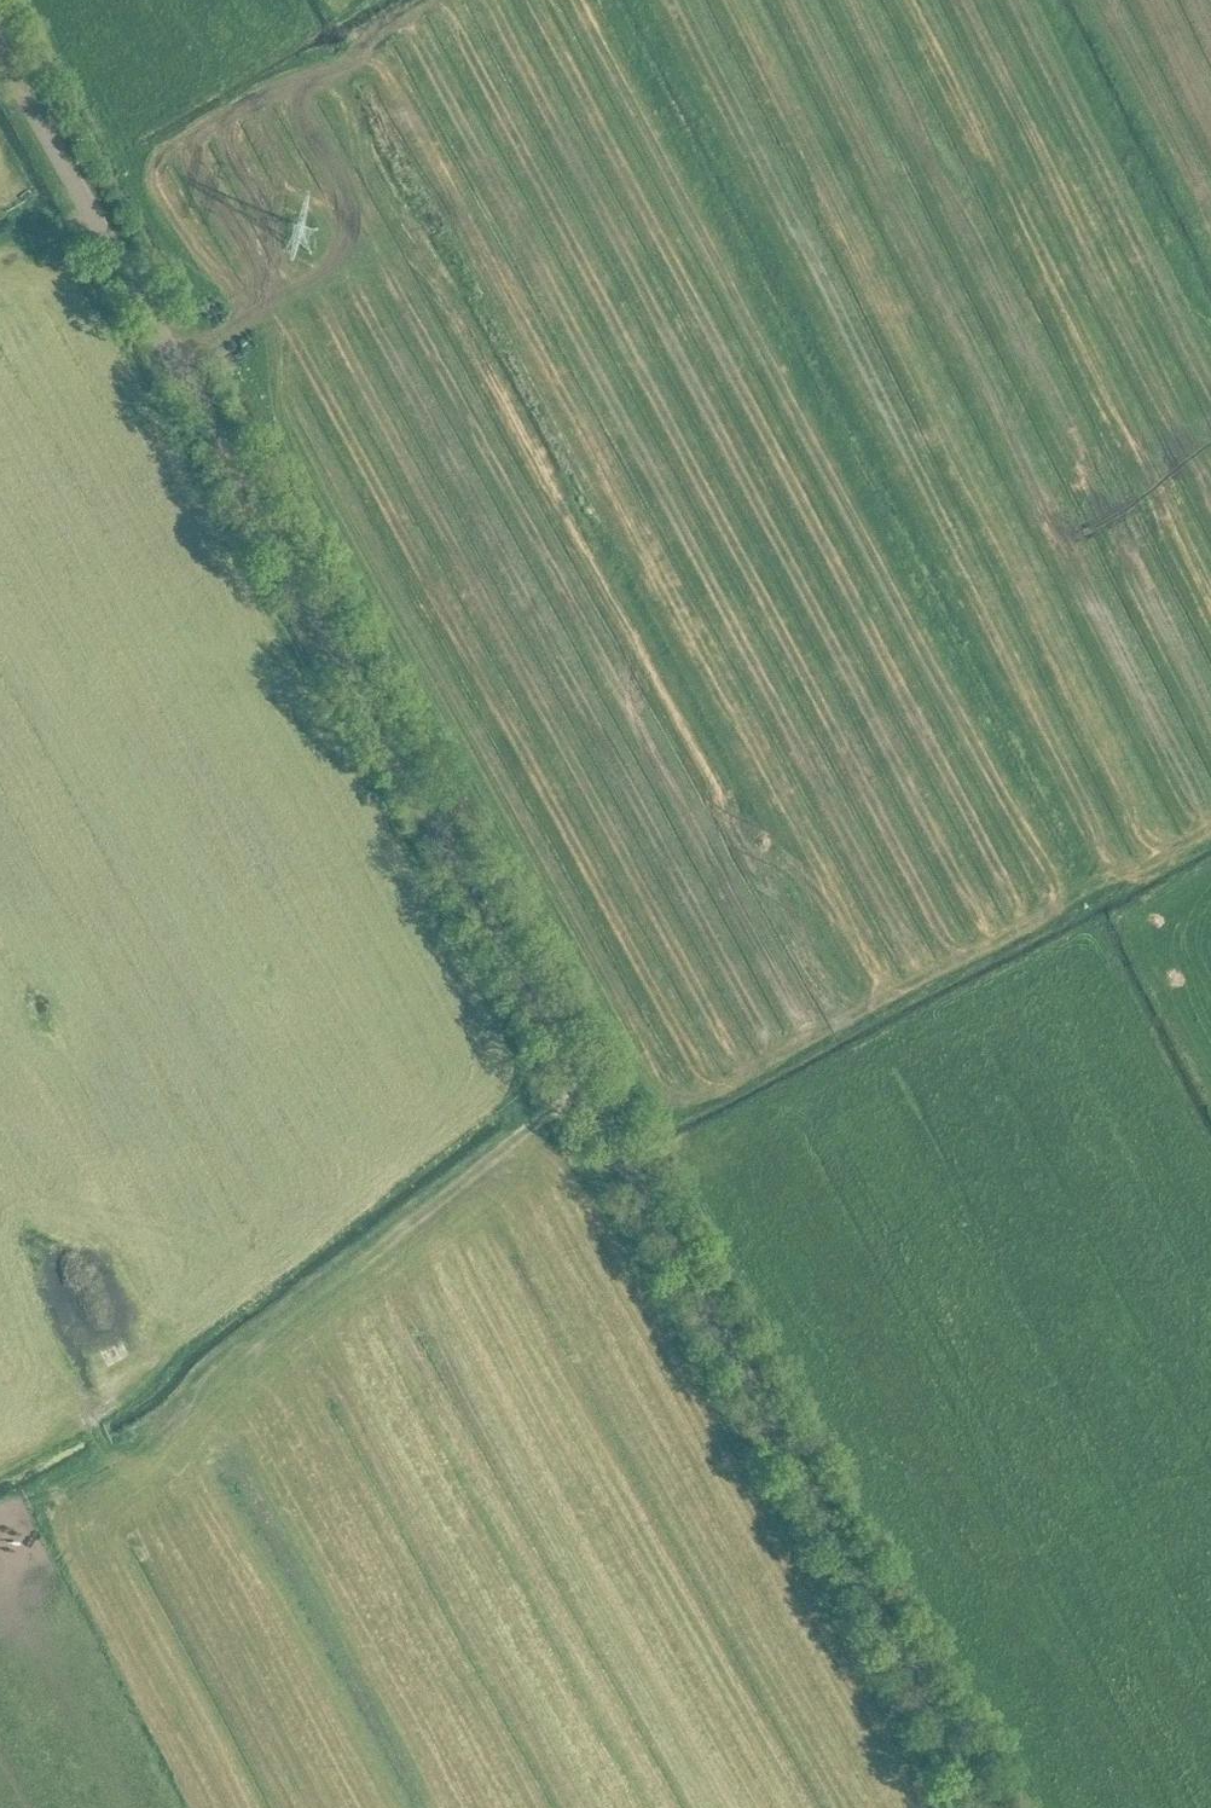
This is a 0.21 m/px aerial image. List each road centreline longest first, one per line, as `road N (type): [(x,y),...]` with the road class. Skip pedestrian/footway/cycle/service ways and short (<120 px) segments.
road 1 (unclassified): [(982,1807),(0,55)]

